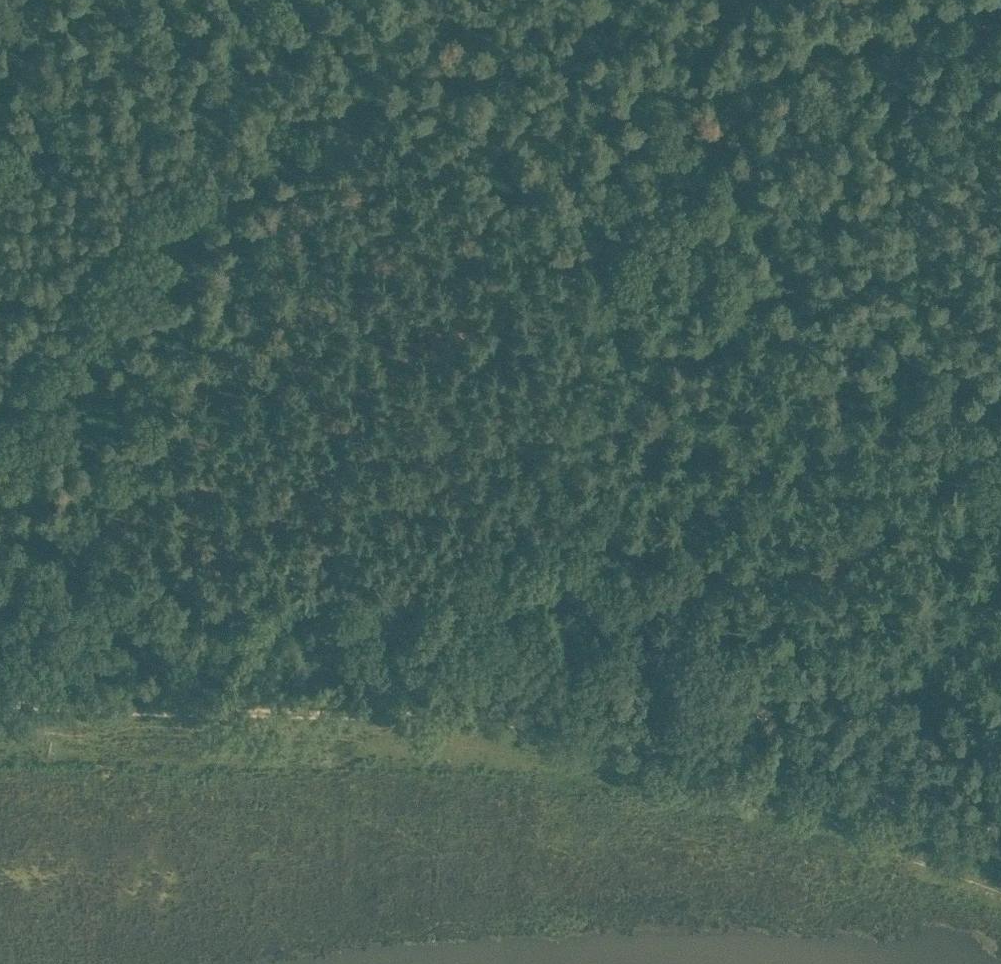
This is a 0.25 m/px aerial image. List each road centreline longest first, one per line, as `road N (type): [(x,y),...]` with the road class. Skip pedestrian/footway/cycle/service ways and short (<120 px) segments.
road 1 (track): [(1000,838),(855,787),(645,738),(471,710),(0,696)]
road 2 (track): [(607,228),(570,411),(487,618),(471,710)]
road 3 (track): [(607,228),(759,289),(873,395),(1000,481)]
road 4 (track): [(1000,21),(899,99),(607,228)]
road 5 (track): [(607,228),(521,184),(366,81),(282,0)]

